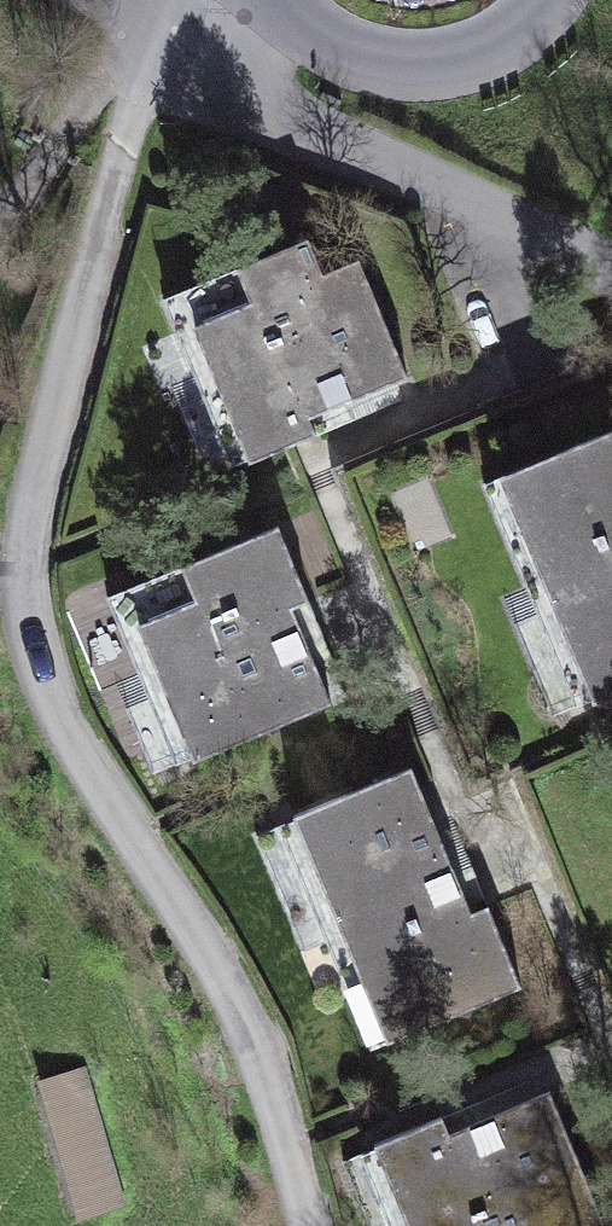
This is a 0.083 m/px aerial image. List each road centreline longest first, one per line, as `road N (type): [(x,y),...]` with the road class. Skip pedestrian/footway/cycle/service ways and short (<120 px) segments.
road 1 (track): [(161,50),(37,477),(24,571),(53,723),(269,1080),(318,1225)]
road 2 (residential): [(611,270),(161,50)]

